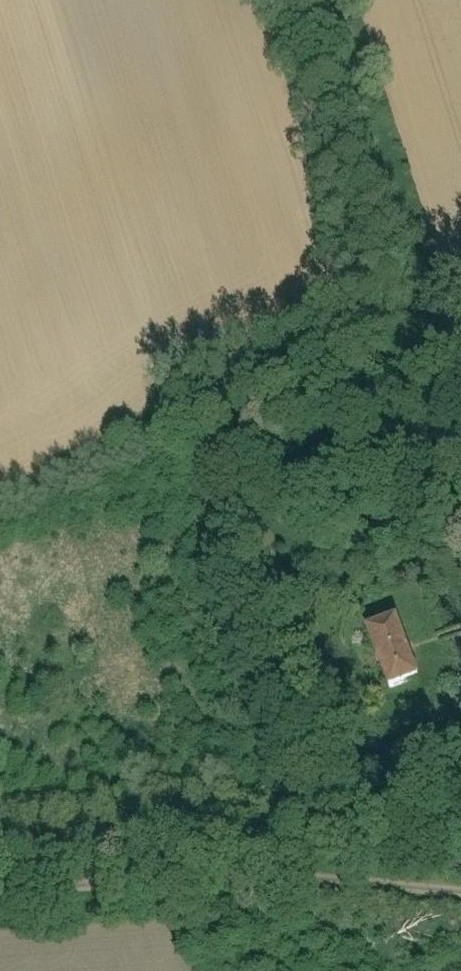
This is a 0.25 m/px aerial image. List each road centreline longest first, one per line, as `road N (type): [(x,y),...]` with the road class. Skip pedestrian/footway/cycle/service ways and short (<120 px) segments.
road 1 (track): [(460,891),(286,877),(0,886)]

